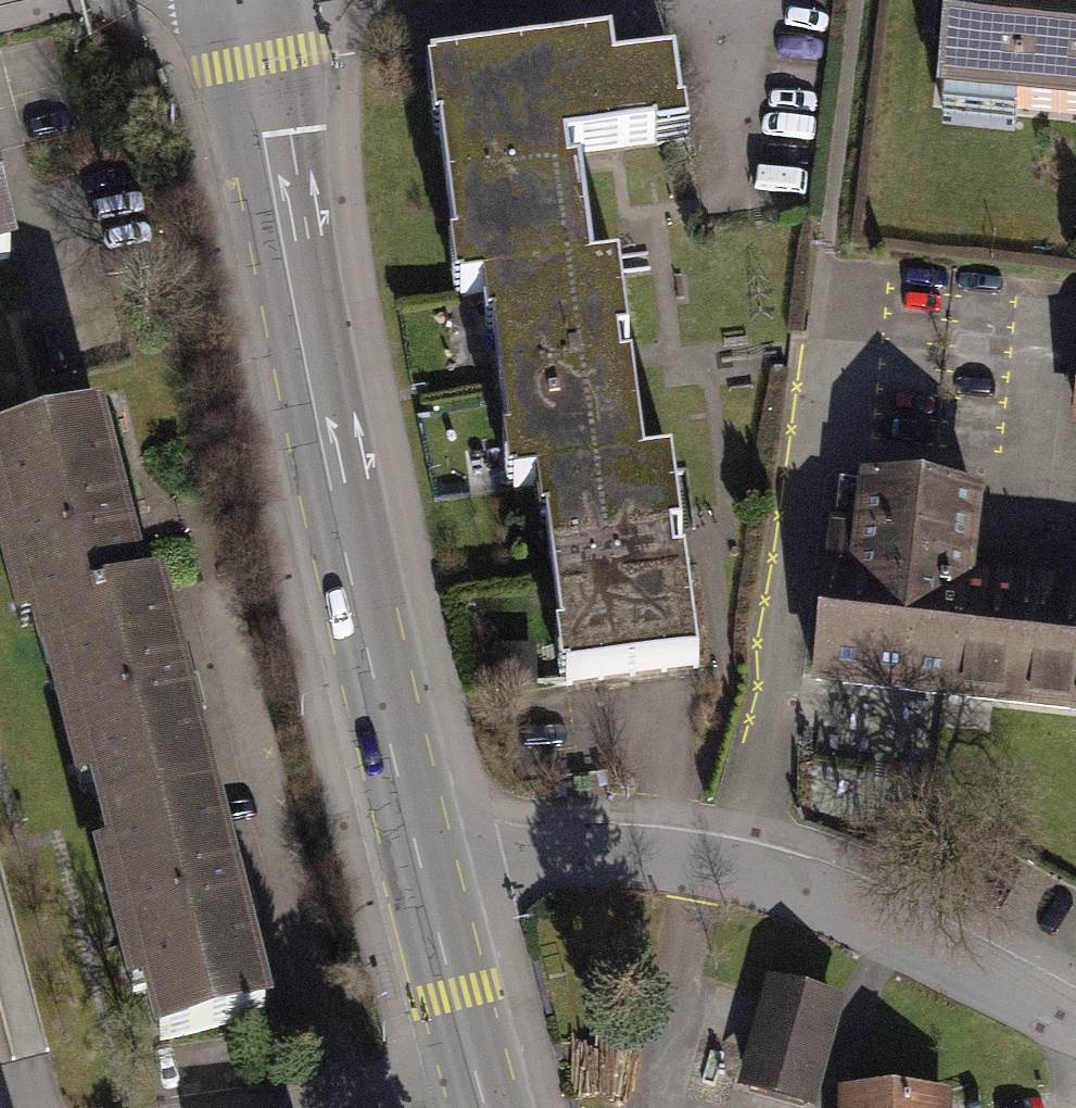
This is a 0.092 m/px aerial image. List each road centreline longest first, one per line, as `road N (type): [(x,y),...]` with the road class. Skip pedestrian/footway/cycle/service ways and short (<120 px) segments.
road 1 (secondary): [(254,0),(430,888)]
road 2 (residential): [(430,888),(606,856),(750,869),(867,913),(1075,1031)]
road 3 (secondary): [(430,888),(486,1095)]

